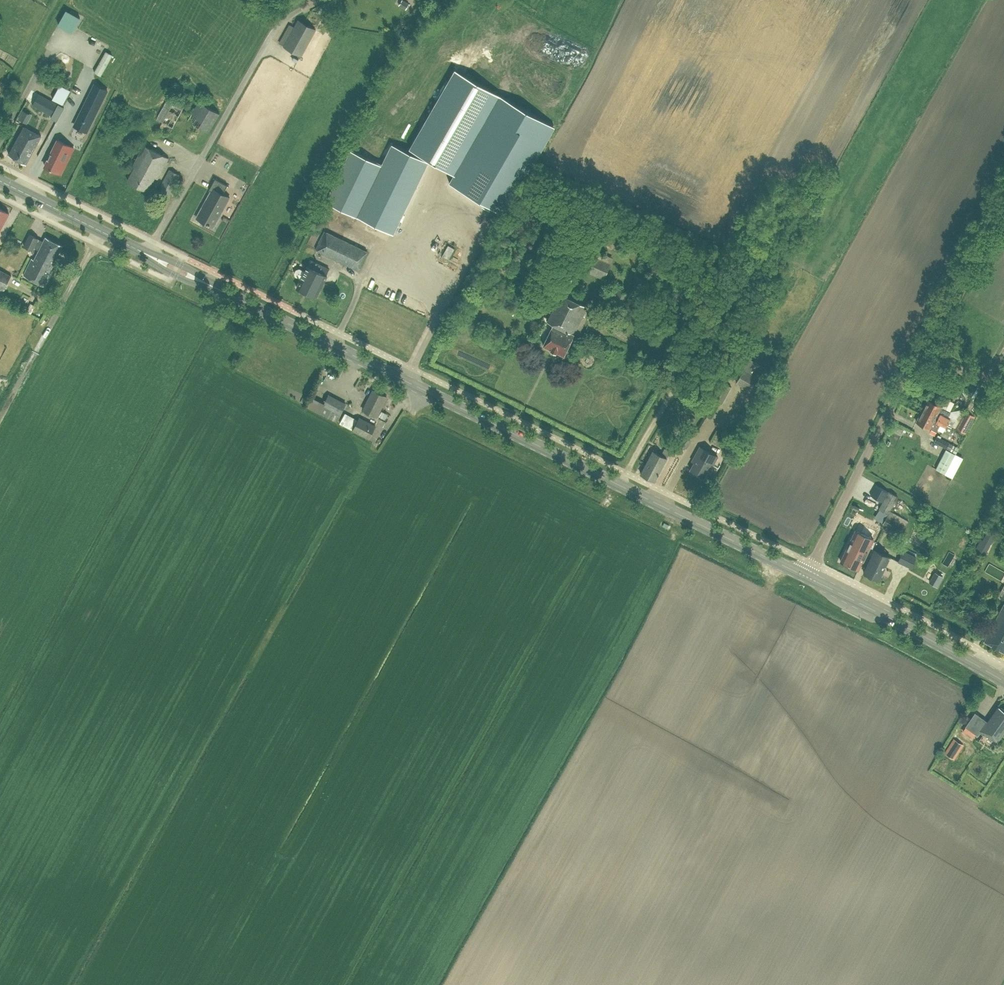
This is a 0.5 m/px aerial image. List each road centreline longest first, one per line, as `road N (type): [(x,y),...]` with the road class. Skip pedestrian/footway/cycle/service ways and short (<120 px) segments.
road 1 (secondary): [(806,576),(147,254)]
road 2 (residential): [(147,254),(272,33),(316,0)]
road 3 (unclassified): [(806,576),(925,342)]
road 4 (secondary): [(1003,680),(806,576)]
road 5 (unclassified): [(925,342),(1003,201)]
road 6 (unclassified): [(36,351),(102,231)]

